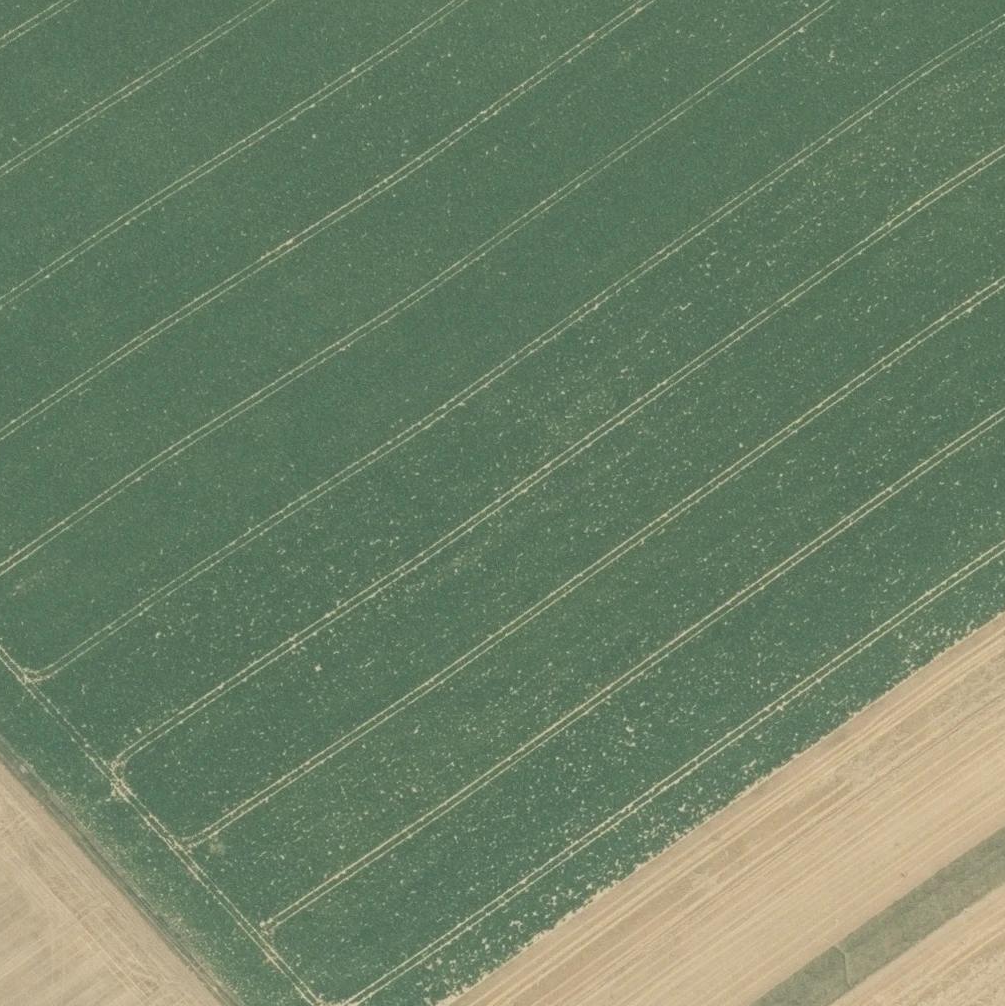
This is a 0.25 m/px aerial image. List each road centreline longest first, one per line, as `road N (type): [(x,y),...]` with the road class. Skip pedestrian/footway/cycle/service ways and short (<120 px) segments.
road 1 (track): [(0,754),(234,1005)]

